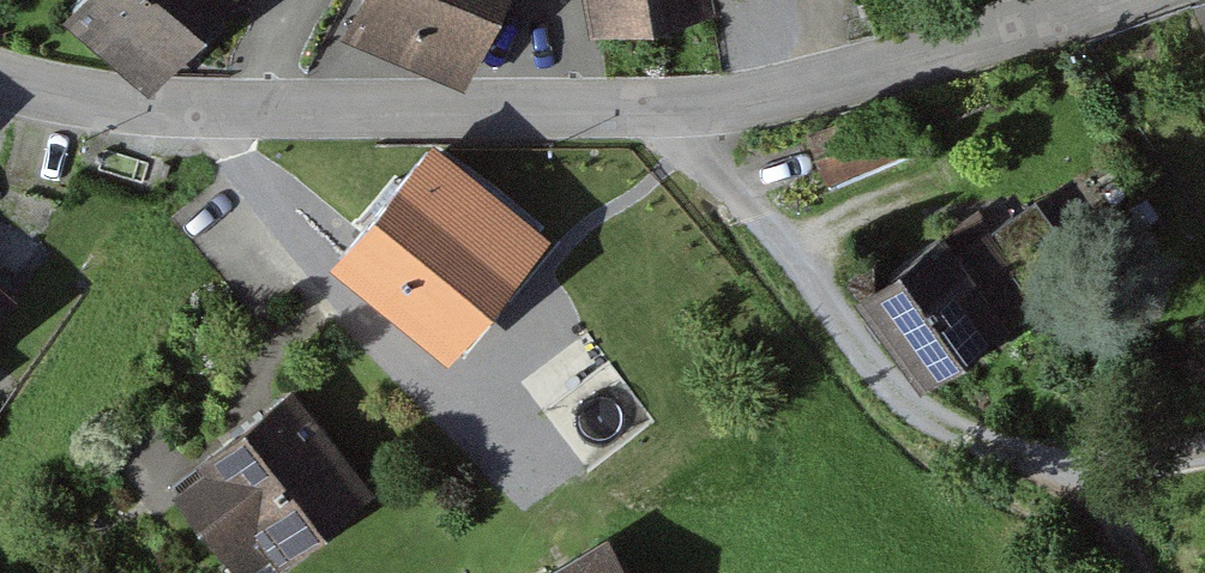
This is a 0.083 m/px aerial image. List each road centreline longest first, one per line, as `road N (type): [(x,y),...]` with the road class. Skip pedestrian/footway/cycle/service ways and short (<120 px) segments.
road 1 (residential): [(0,76),(129,106),(662,110),(876,70),(1094,0)]

